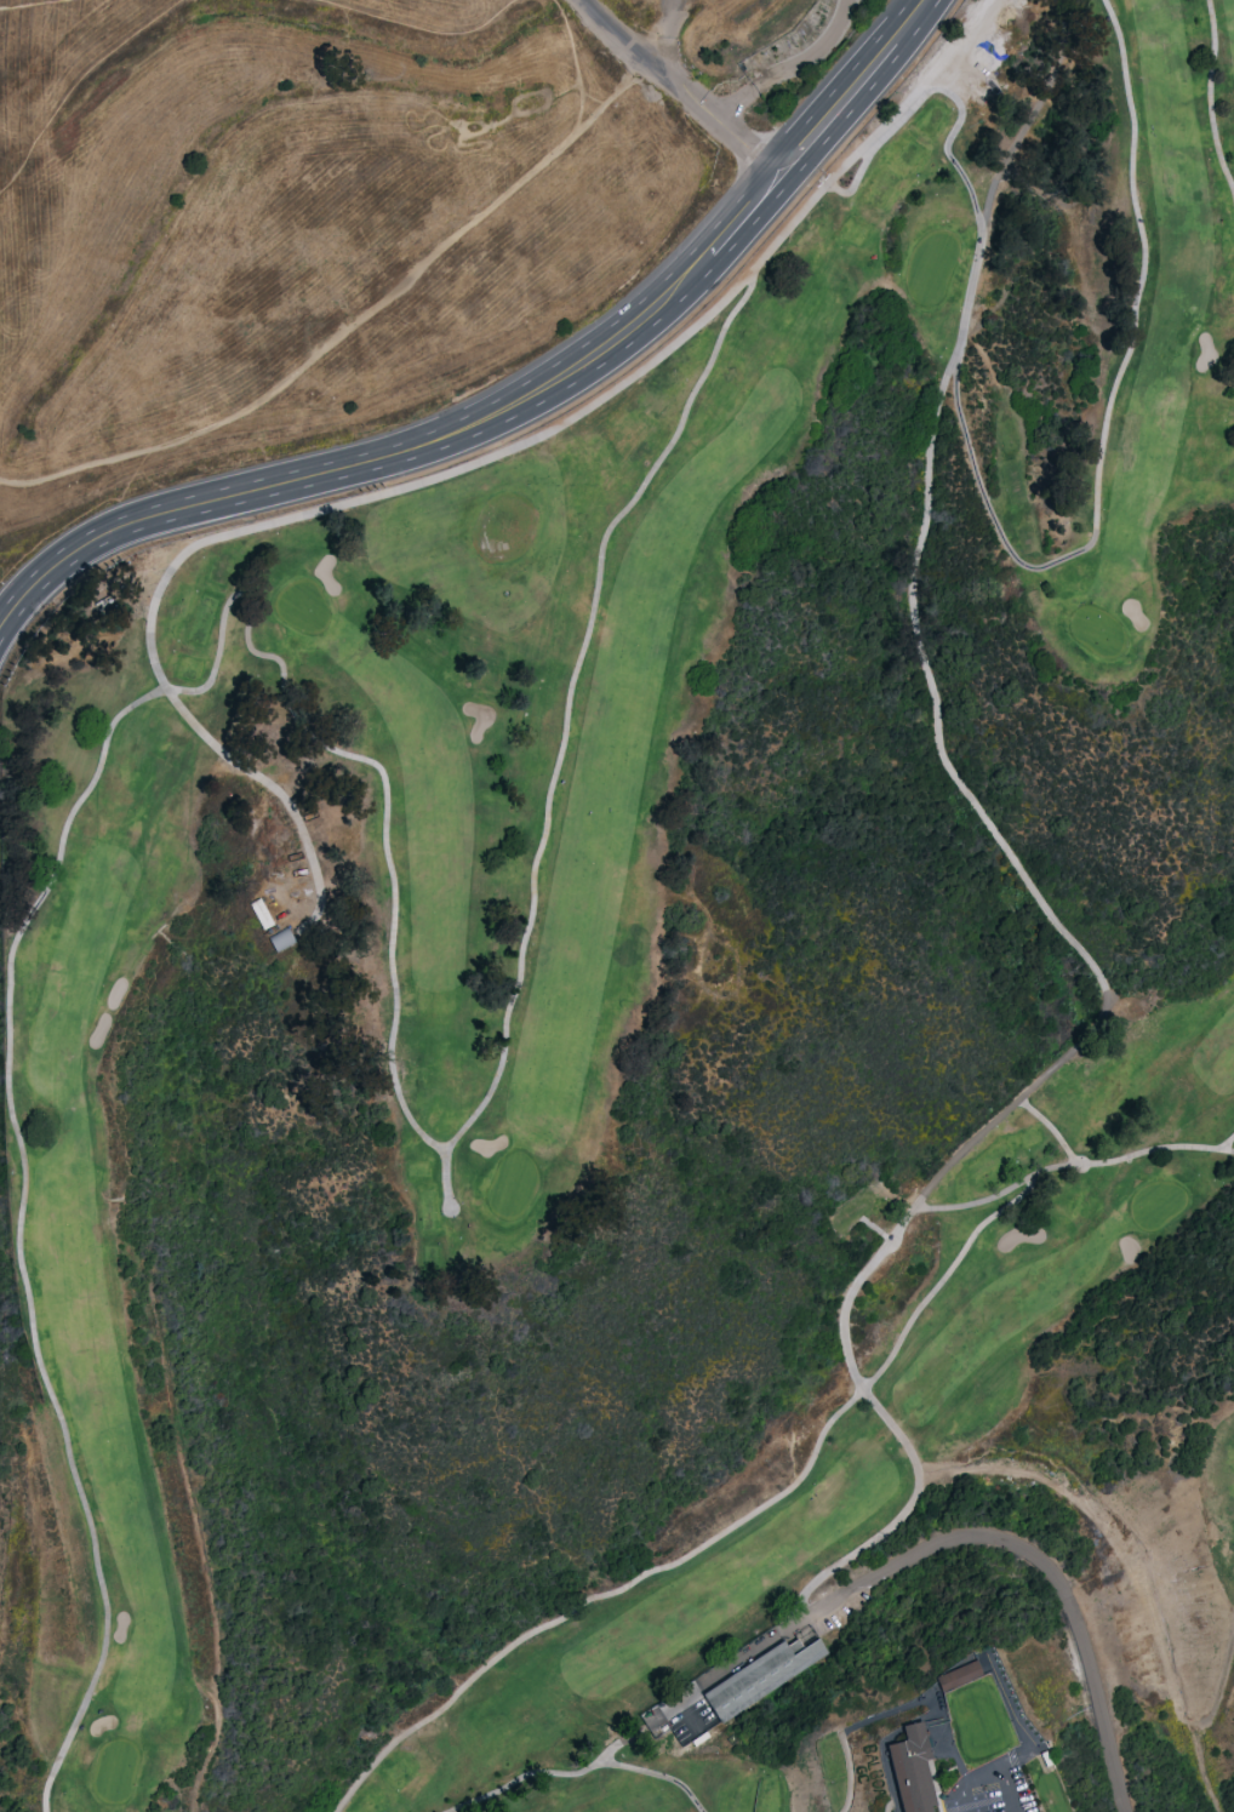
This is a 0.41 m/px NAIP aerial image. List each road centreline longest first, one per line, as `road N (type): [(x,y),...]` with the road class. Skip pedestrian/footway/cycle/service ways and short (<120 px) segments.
road 1 (secondary): [(0,633),(18,602),(88,544),(430,445),(543,395),(639,327),(778,184),(924,0)]
road 2 (track): [(1233,1628),(1226,1685),(1205,1726),(1169,1679),(1112,1536),(1081,1504),(1013,1476),(918,1477)]

